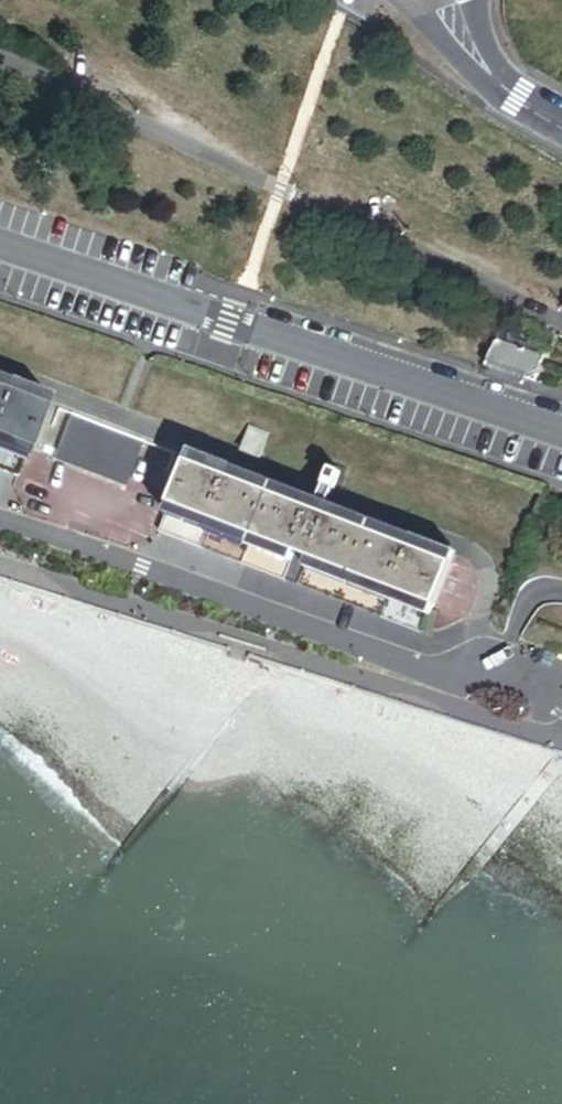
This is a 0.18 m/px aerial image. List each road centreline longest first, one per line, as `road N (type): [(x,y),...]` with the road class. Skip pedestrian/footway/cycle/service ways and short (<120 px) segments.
road 1 (residential): [(561,322),(0,57)]
road 2 (residential): [(561,440),(0,246)]
road 3 (residential): [(0,520),(441,676),(465,669),(515,676)]
road 4 (tertiary): [(422,0),(449,45),(509,97)]

